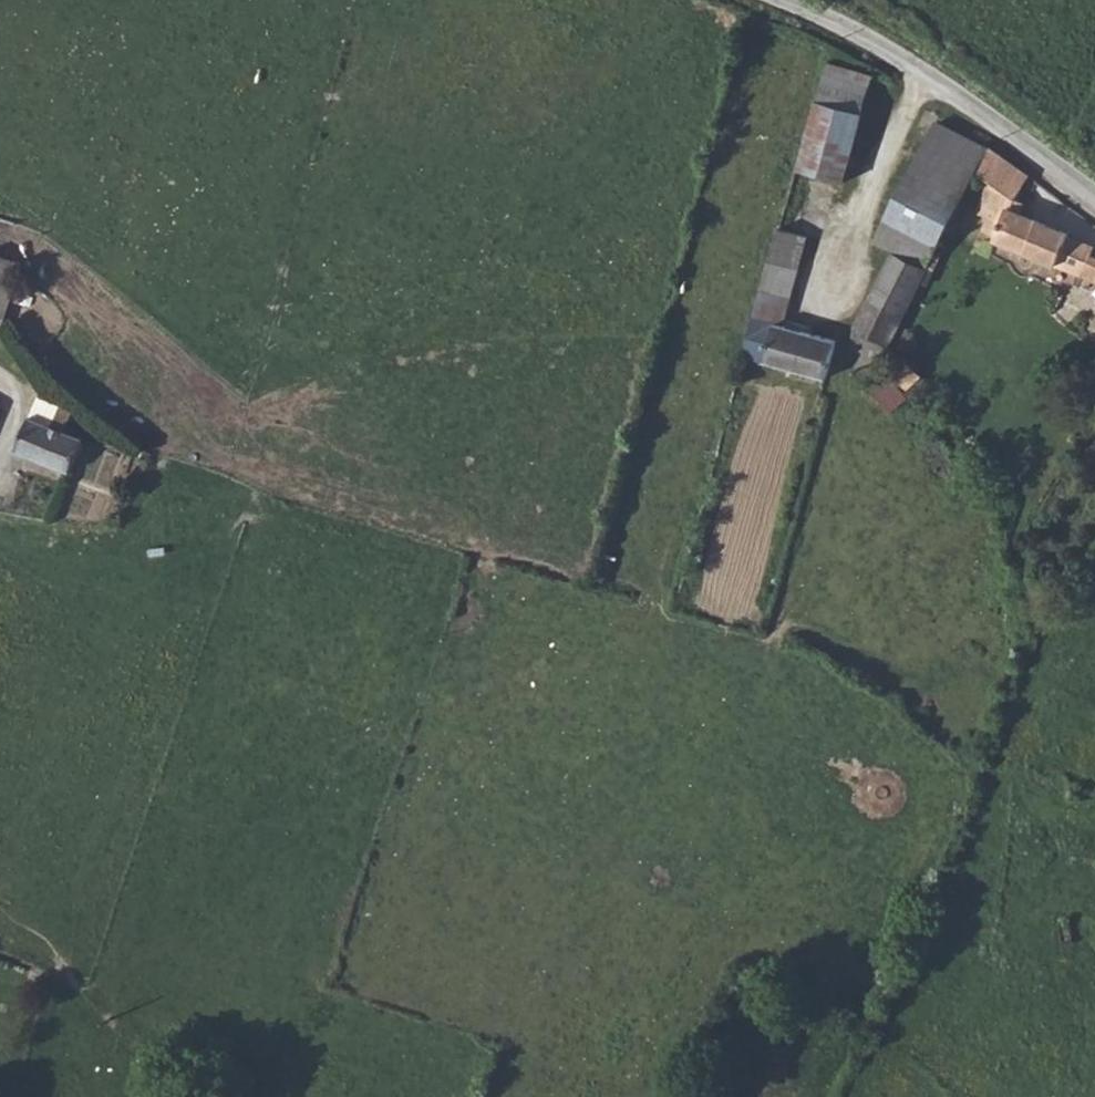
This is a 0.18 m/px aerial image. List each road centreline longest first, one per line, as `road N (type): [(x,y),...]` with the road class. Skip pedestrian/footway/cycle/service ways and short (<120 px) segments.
road 1 (unclassified): [(786,0),(885,47),(1094,196)]

